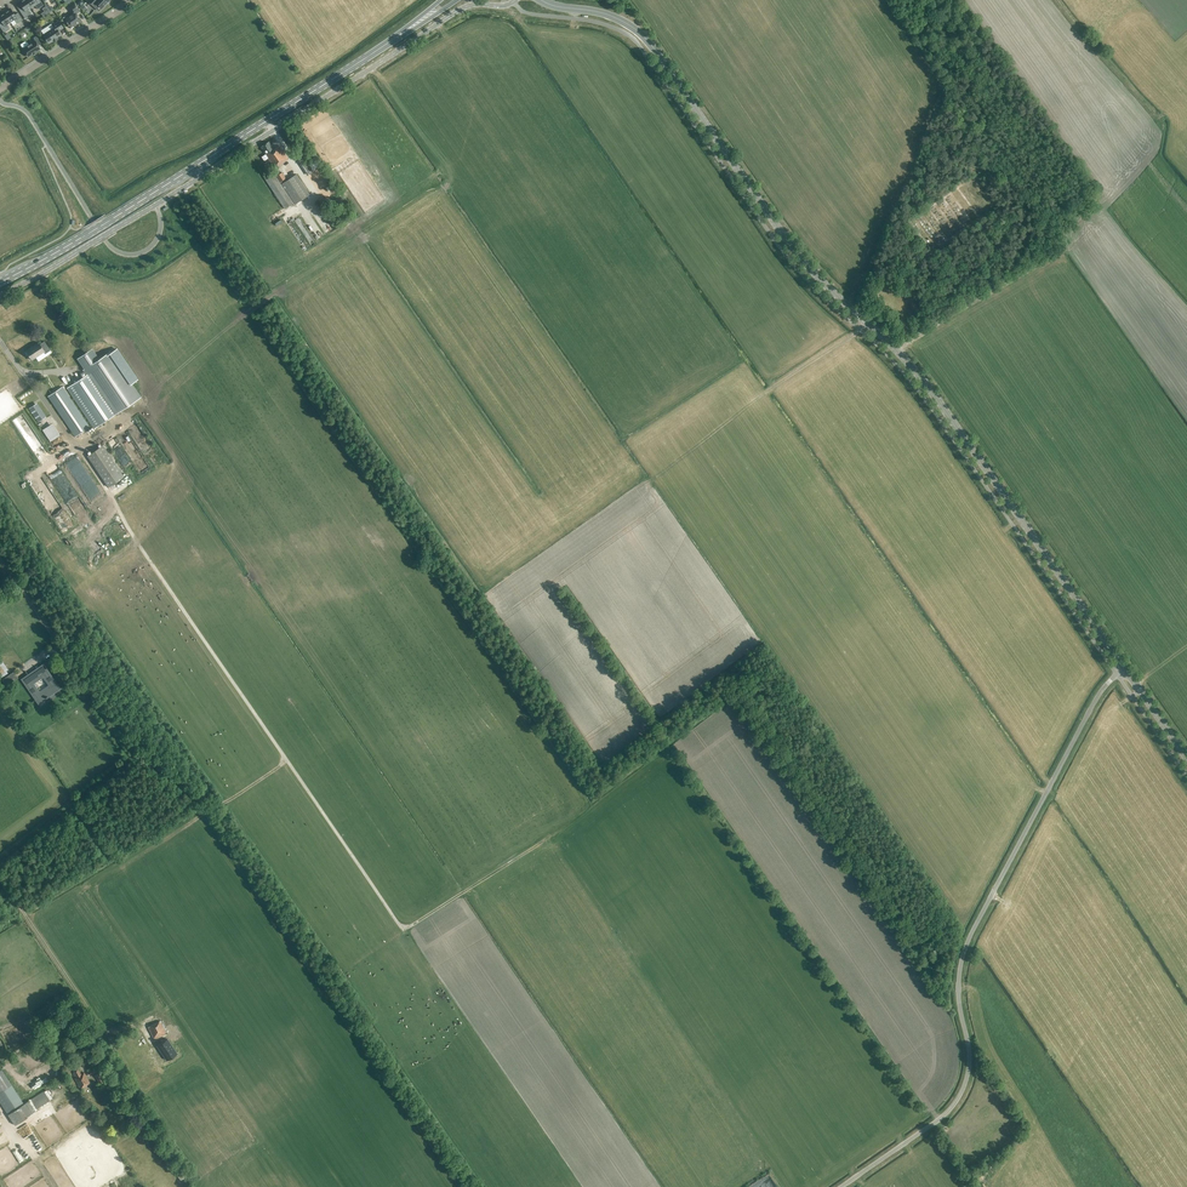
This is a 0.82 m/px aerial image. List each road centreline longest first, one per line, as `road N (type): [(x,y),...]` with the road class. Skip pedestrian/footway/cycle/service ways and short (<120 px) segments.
road 1 (tertiary): [(1125,669),(935,395),(798,253),(646,39),(611,16),(541,0)]
road 2 (track): [(0,862),(126,767),(136,763),(172,781),(194,796),(462,1186)]
road 3 (unclassified): [(841,1186),(941,1119),(959,1096),(970,1052),(957,987),(968,940),(1094,701),(1125,669)]
road 4 (unclassified): [(0,295),(458,10),(515,0)]
road 5 (track): [(288,762),(0,342)]
road 6 (primary): [(332,80),(0,282)]
road 7 (track): [(288,762),(403,928),(552,836)]
road 8 (track): [(1055,0),(1160,126)]
road 9 (residential): [(0,89),(127,0)]

